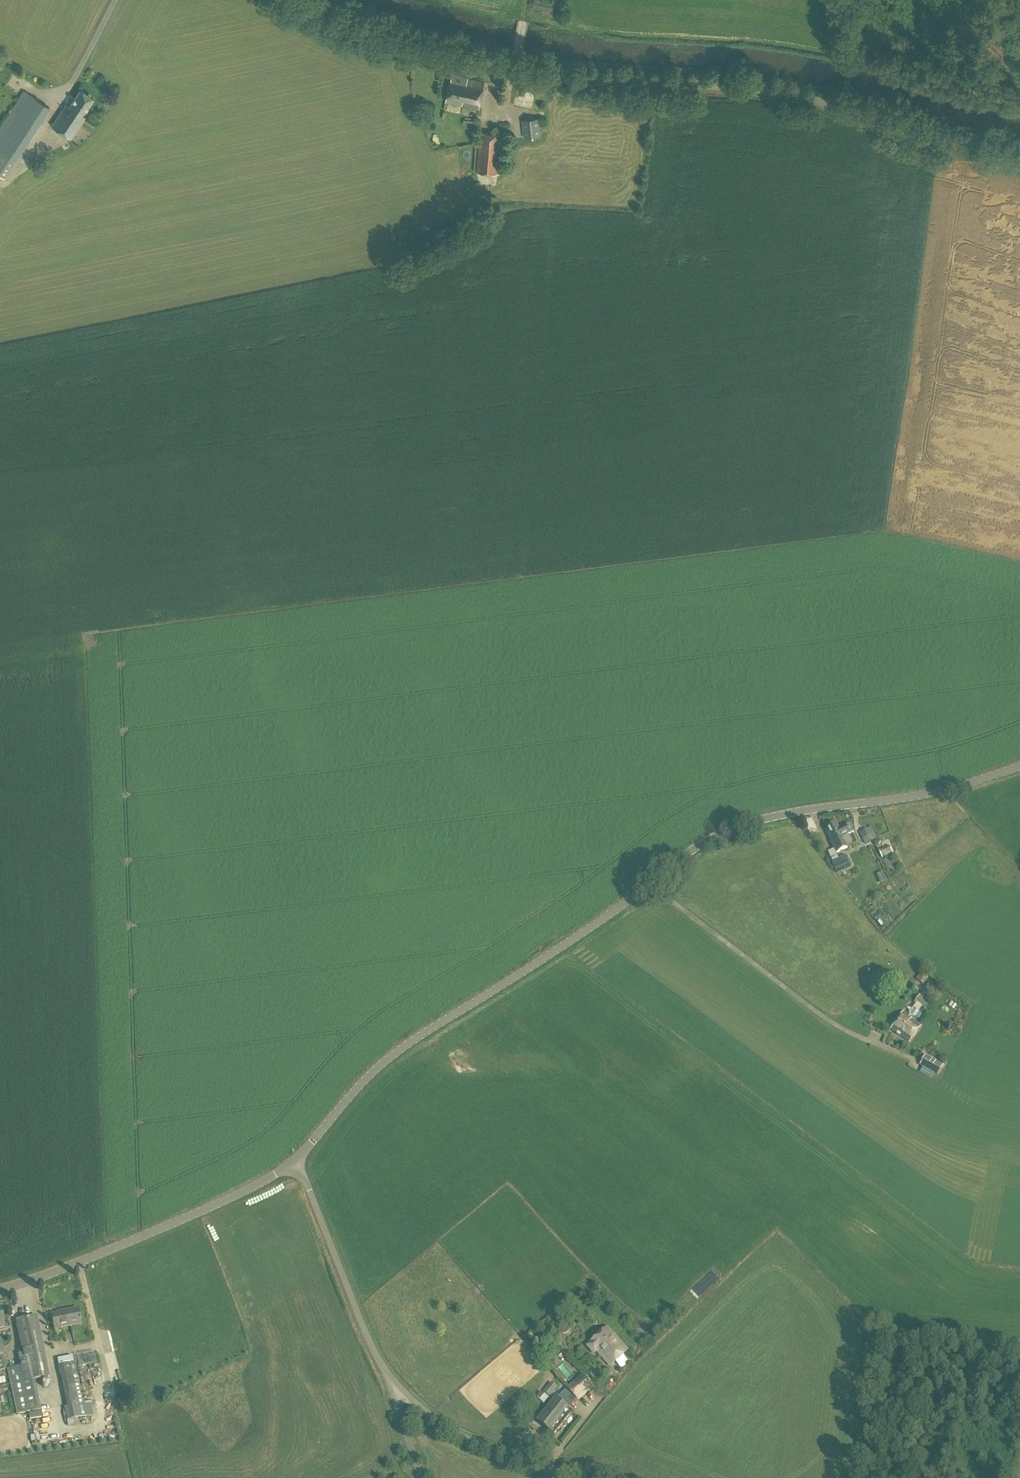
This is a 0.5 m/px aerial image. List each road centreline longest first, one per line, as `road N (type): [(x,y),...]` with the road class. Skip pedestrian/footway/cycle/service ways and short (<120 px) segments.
road 1 (unclassified): [(297,1161),(376,1068),(724,832),(779,815),(957,788),(1019,766)]
road 2 (unclassified): [(1019,162),(786,95),(603,83),(466,60),(389,38),(304,0)]
road 3 (unclassified): [(554,1477),(434,1426),(393,1384),(297,1161)]
road 4 (unclassified): [(0,1291),(234,1196),(297,1161)]

